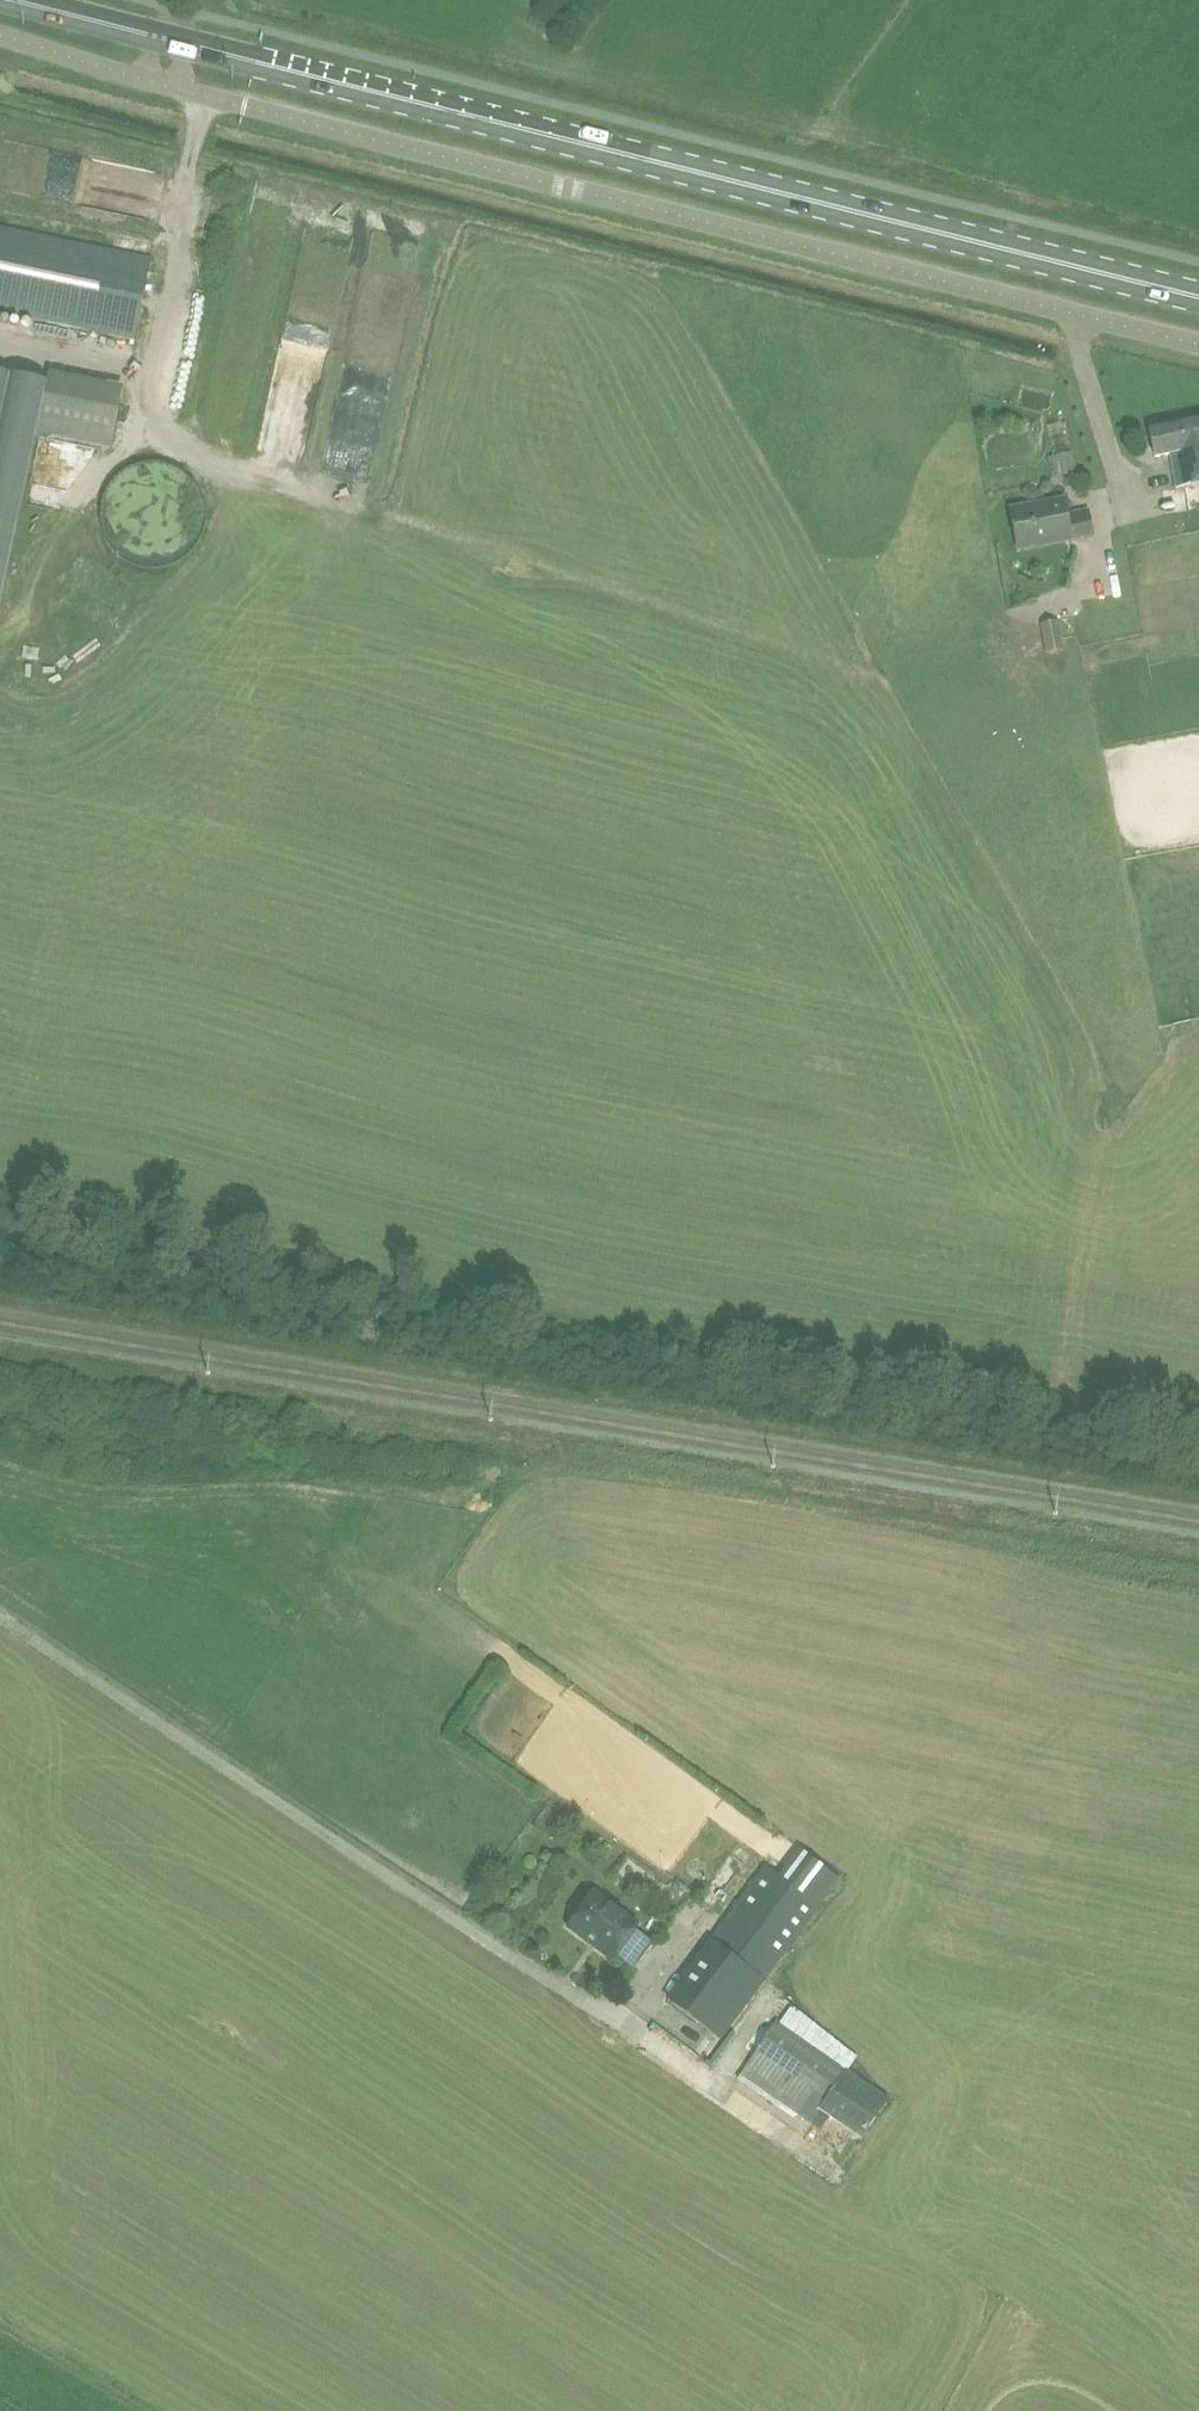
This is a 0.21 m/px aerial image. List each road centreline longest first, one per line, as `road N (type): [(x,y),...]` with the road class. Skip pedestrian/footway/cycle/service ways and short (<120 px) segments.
road 1 (unclassified): [(1198,345),(245,106),(0,34)]
road 2 (primary): [(1198,297),(13,0)]
road 3 (unclassified): [(645,2035),(564,1991),(0,1614)]
road 4 (track): [(839,2179),(1192,2410)]

